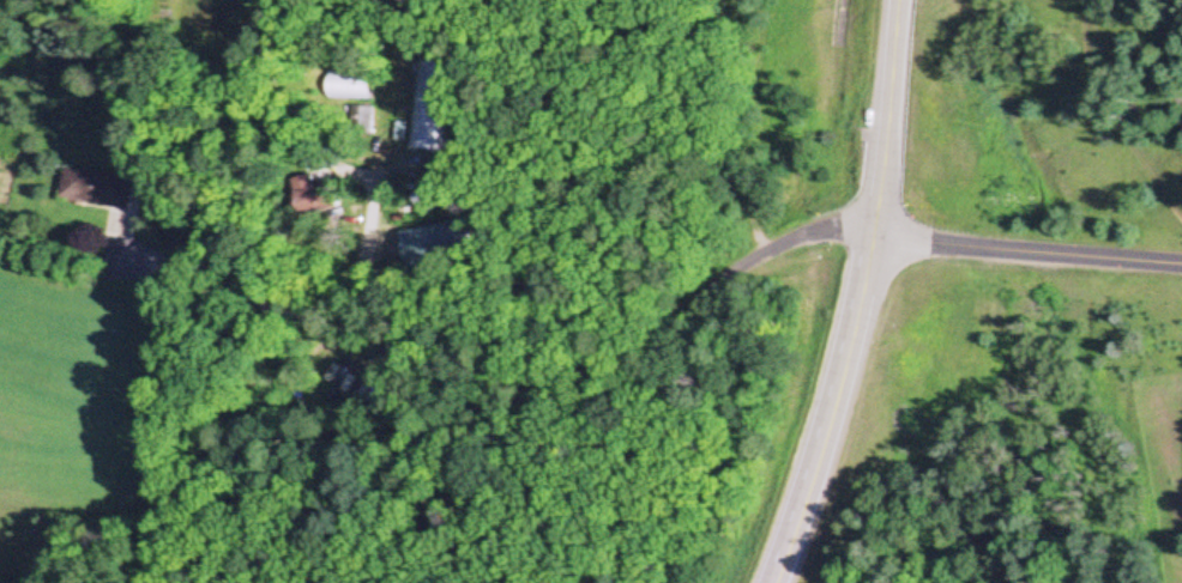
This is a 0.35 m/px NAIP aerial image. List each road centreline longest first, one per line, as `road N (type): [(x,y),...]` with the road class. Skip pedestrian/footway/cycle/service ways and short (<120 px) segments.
road 1 (primary): [(780,582),(826,449),(861,300),(902,0)]
road 2 (residential): [(1181,265),(934,248),(874,230)]

